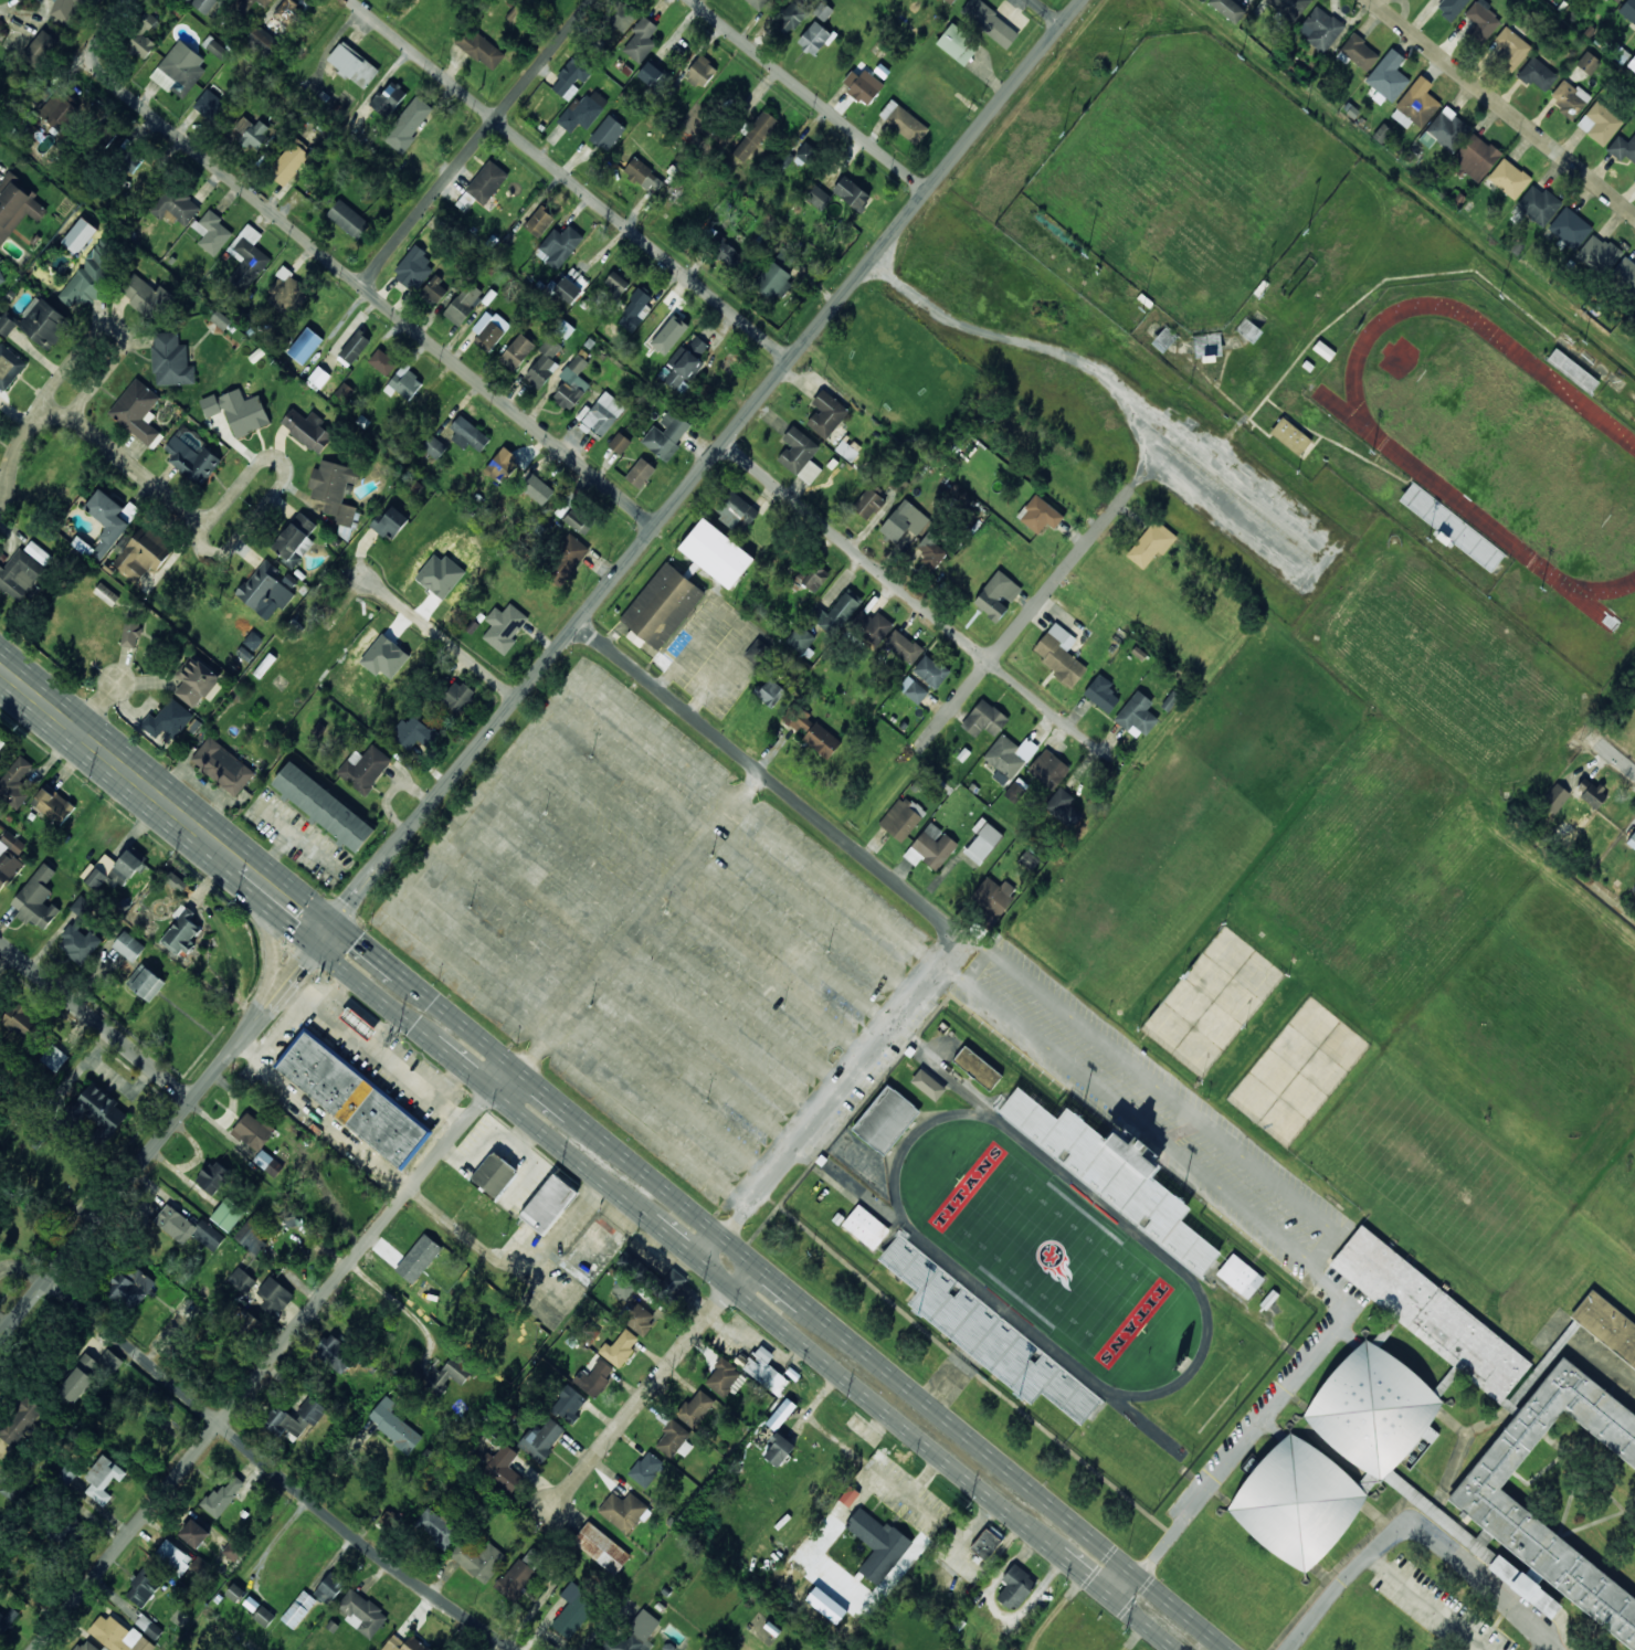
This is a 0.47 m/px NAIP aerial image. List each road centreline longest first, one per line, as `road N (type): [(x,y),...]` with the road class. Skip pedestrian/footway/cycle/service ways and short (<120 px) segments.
road 1 (tertiary): [(326,933),(1083,0)]
road 2 (primary): [(1229,1649),(360,942),(326,933)]
road 3 (primary): [(326,933),(344,960),(1188,1649)]
road 4 (residential): [(709,1261),(967,939),(578,622)]
road 5 (residential): [(845,840),(1144,473),(1147,433),(1112,378),(943,317),(872,261)]
road 6 (residential): [(36,1649),(515,1067)]
road 7 (residential): [(657,526),(110,76)]
road 8 (residential): [(515,1649),(377,1555),(48,1278)]
road 9 (residential): [(791,360),(355,0)]
road 10 (tertiary): [(0,1336),(326,933)]
road 11 (residential): [(1108,754),(724,443)]
road 12 (primary): [(326,933),(0,668)]
road 13 (residential): [(0,497),(31,426),(54,415),(81,421),(191,516),(219,512),(266,457),(285,463)]
road 14 (residential): [(361,285),(592,0)]
road 15 (residential): [(1634,216),(1371,0)]
road 16 (residential): [(551,1510),(756,1262)]
road 17 (residential): [(928,191),(695,0)]
road 18 (residential): [(191,1100),(0,944)]
road 19 (residential): [(31,426),(61,378),(113,326),(126,341),(80,409),(81,421)]
road 20 (residential): [(500,718),(388,604)]

